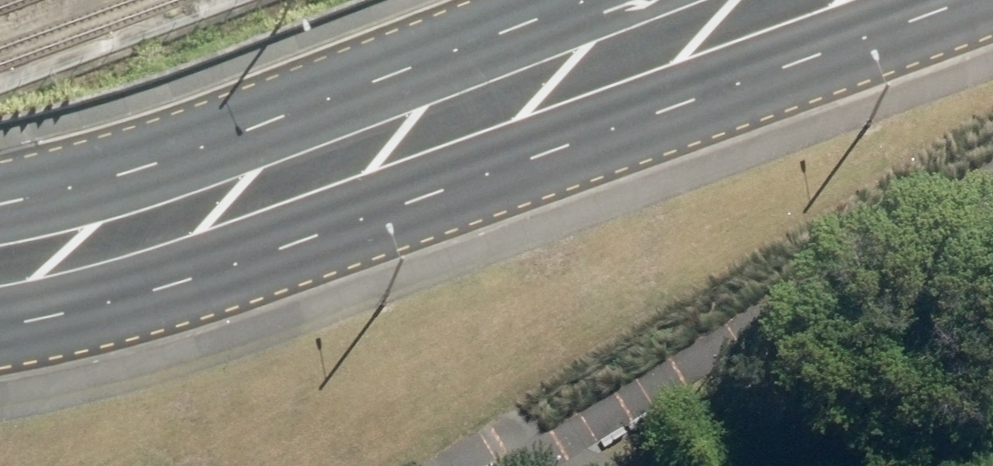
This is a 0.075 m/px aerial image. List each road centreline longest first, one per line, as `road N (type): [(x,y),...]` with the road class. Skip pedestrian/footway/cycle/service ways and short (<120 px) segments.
road 1 (primary): [(967,0),(159,301),(0,343)]
road 2 (primary): [(0,219),(119,190),(589,0)]

